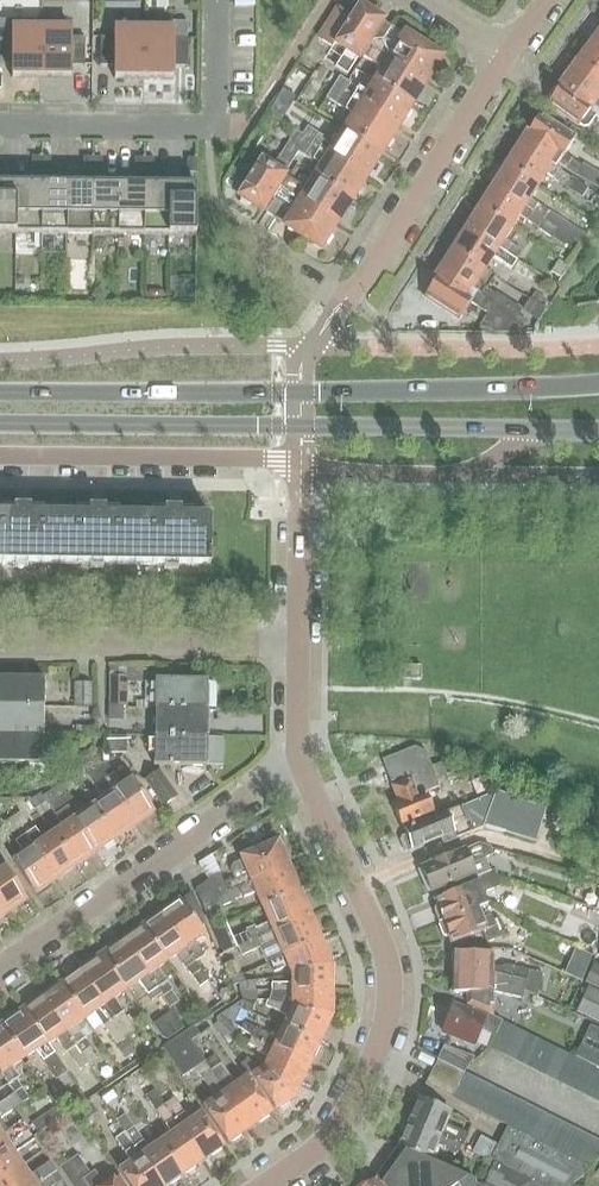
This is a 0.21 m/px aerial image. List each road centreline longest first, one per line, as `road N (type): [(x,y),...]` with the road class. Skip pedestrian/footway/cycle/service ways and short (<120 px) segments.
road 1 (primary): [(598,384),(0,394)]
road 2 (primary): [(0,422),(544,430)]
road 3 (residential): [(264,1185),(341,1123),(389,1006),(379,933),(302,761)]
road 4 (residential): [(0,970),(302,761)]
road 5 (residential): [(0,456),(264,459),(301,470)]
road 6 (residential): [(0,639),(299,642)]
road 7 (residential): [(344,298),(367,277),(507,56)]
road 8 (residential): [(0,125),(216,127)]
road 9 (residential): [(299,642),(301,470)]
road 10 (unclassified): [(301,470),(463,472)]

